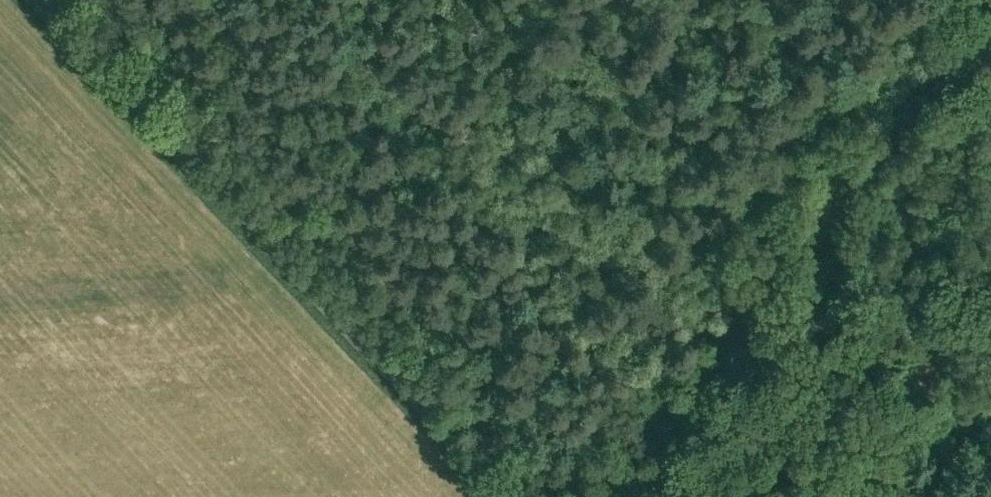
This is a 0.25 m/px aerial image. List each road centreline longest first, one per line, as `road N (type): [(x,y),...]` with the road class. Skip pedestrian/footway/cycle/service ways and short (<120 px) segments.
road 1 (unclassified): [(42,0),(492,496)]
road 2 (unclassified): [(604,496),(990,16)]

